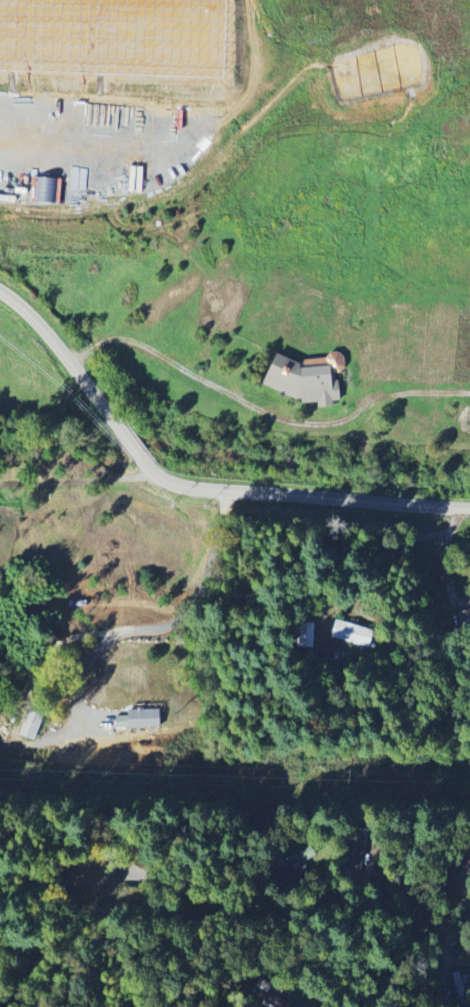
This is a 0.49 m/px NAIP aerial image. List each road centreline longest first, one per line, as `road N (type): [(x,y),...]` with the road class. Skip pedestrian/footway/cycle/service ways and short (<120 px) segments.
road 1 (residential): [(469,924),(447,927),(350,907),(238,913),(183,896),(131,899),(76,913),(0,1001)]
road 2 (tertiary): [(143,460),(165,479),(196,488),(469,508)]
road 3 (residential): [(451,507),(447,547),(421,549),(381,536),(340,559),(323,590),(317,652)]
road 4 (tertiary): [(0,290),(47,333),(119,427)]
road 5 (residential): [(153,472),(0,483)]

